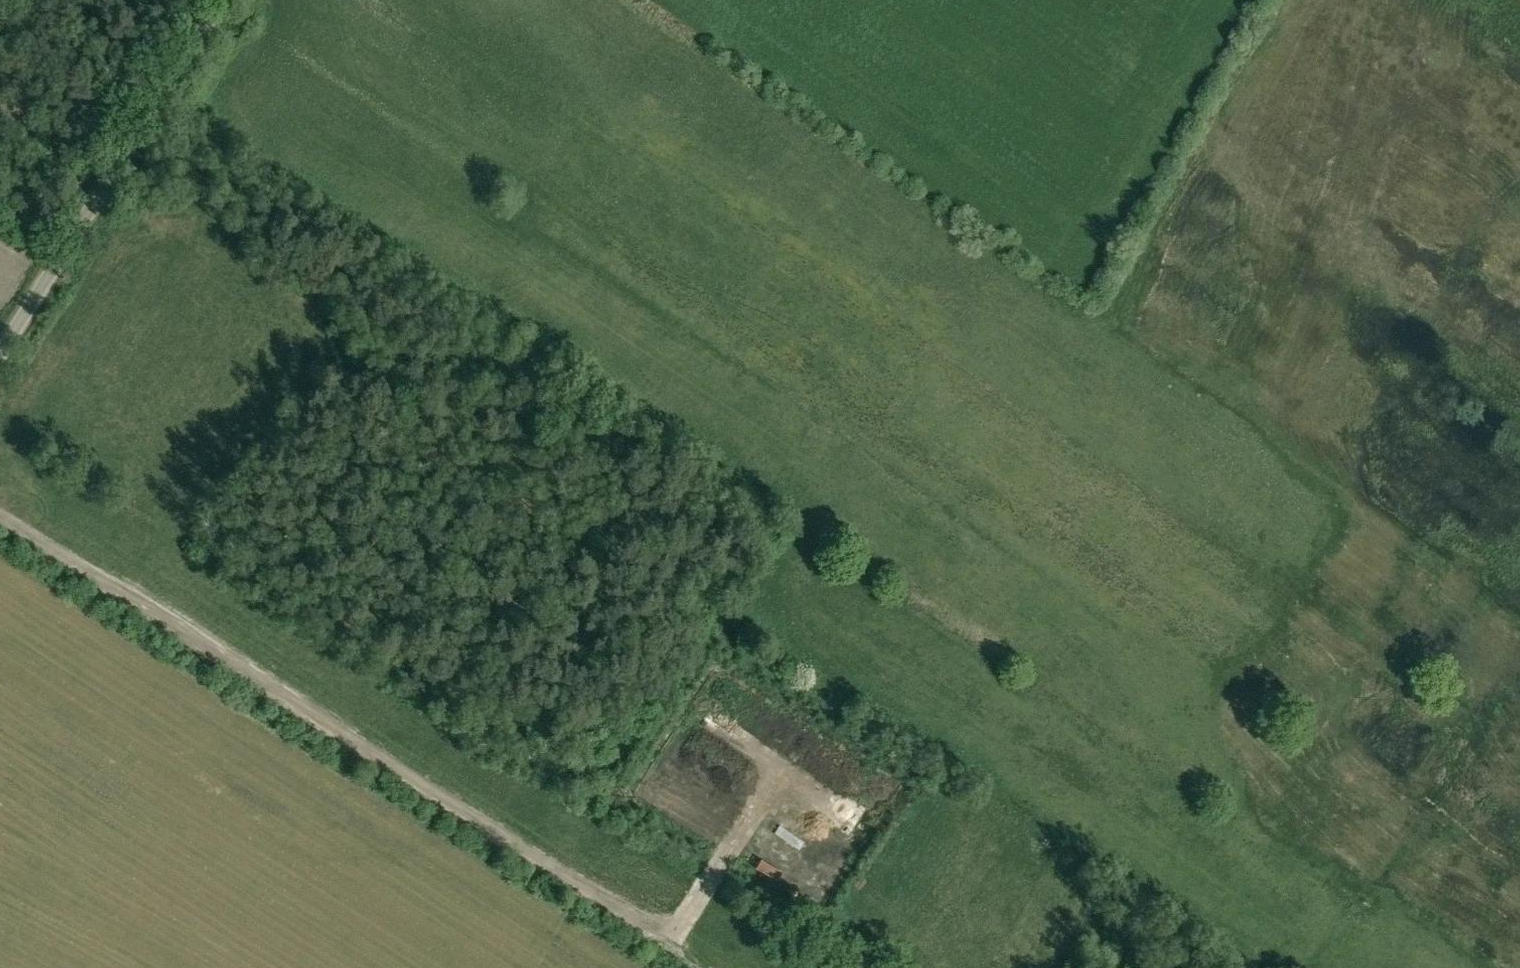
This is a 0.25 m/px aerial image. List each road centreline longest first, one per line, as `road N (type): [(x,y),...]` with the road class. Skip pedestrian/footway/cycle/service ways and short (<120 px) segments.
road 1 (track): [(0,516),(643,926),(671,932),(681,925),(725,862)]
road 2 (unclassified): [(0,355),(224,0)]

